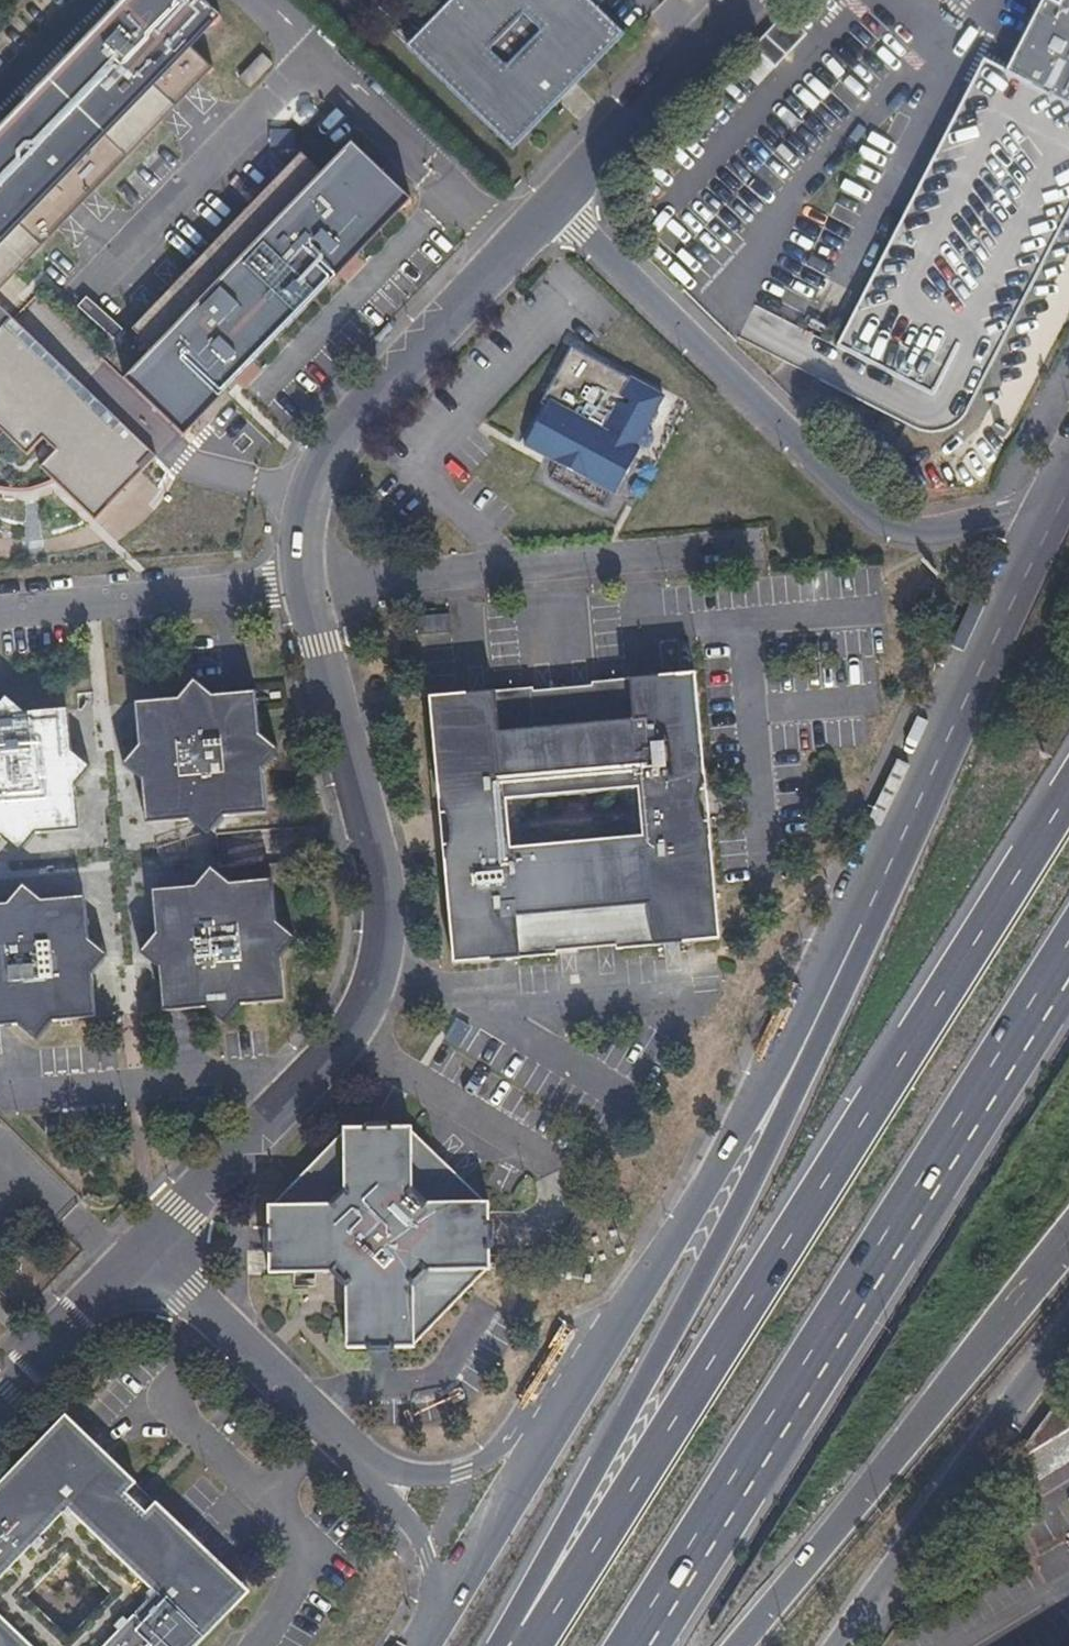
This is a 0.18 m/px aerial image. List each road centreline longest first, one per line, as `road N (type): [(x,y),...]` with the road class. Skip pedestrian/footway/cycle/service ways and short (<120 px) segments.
road 1 (motorway): [(1068,792),(571,1584),(521,1645)]
road 2 (motorway): [(640,1645),(1068,956)]
road 3 (residential): [(304,582),(381,887),(374,974),(347,1030),(148,1245)]
road 4 (secondary): [(838,980),(795,1022),(754,1105),(439,1607)]
road 5 (motorway): [(838,980),(769,1147),(522,1595),(511,1645)]
road 6 (residential): [(1055,505),(914,532),(892,527),(557,203)]
road 7 (primary): [(1055,505),(838,980)]
road 8 (motorway): [(738,1645),(1068,1243)]
road 9 (residential): [(557,203),(325,459),(298,521),(304,582)]
road 10 (residential): [(148,1245),(375,1476),(419,1543),(439,1607)]
road 11 (residential): [(732,547),(304,582)]
road 12 (secondary): [(841,1645),(1068,1325)]
road 13 (residential): [(304,582),(0,610)]
road 14 (residential): [(737,0),(557,203)]
road 15 (residential): [(148,1245),(0,1396)]

